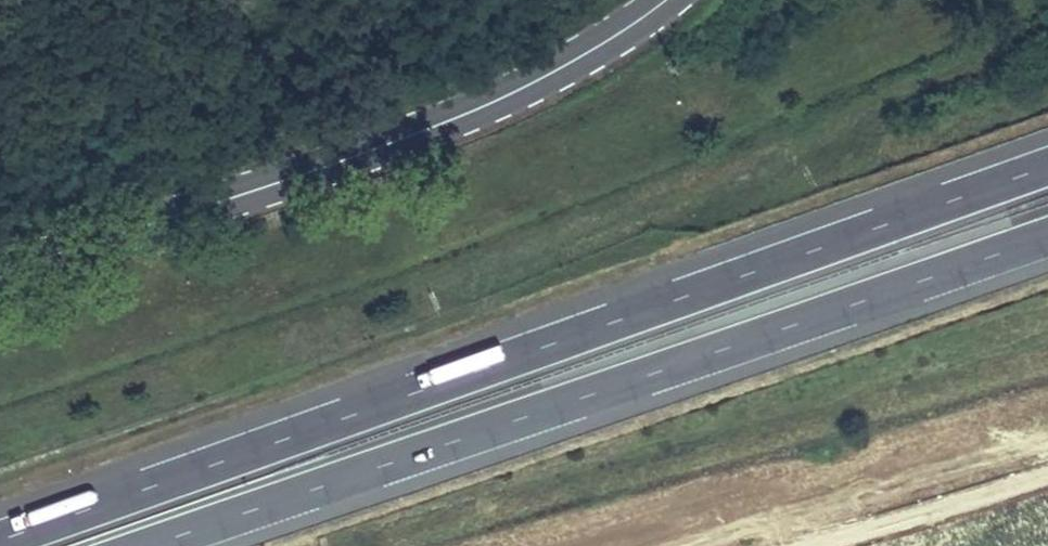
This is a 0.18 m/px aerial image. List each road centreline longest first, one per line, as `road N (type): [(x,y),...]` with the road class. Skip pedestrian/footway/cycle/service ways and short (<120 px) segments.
road 1 (motorway): [(1047,167),(0,541)]
road 2 (motorway): [(149,545),(1047,237)]
road 3 (primary): [(667,0),(550,73),(423,133),(0,273)]

